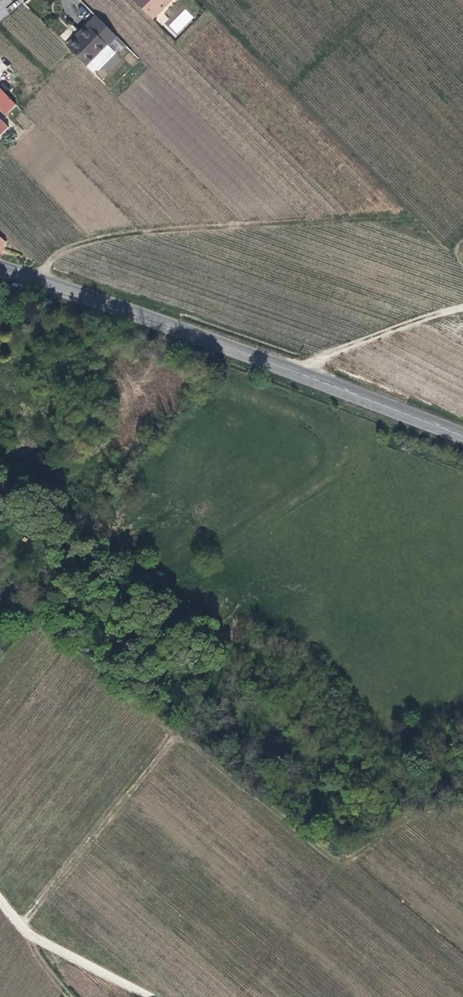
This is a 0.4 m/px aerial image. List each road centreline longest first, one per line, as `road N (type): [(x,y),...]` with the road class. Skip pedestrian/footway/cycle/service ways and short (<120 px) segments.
road 1 (secondary): [(462,429),(219,334),(0,268)]
road 2 (track): [(0,900),(30,937),(150,996)]

